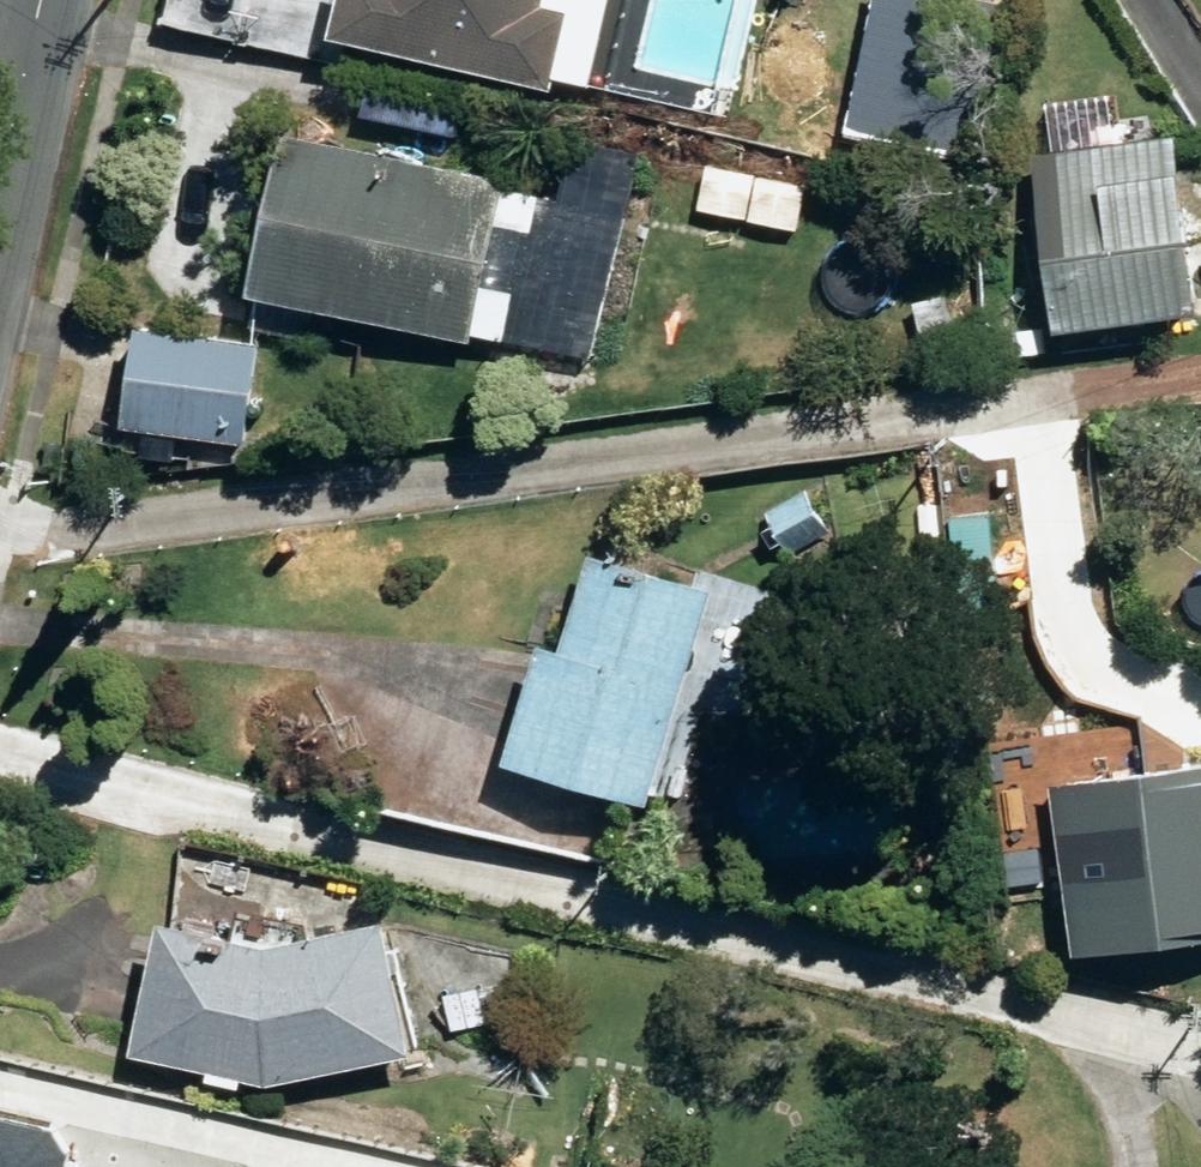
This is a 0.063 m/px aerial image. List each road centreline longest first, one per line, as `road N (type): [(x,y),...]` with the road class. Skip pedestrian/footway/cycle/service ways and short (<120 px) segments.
road 1 (residential): [(0,202),(48,0)]

